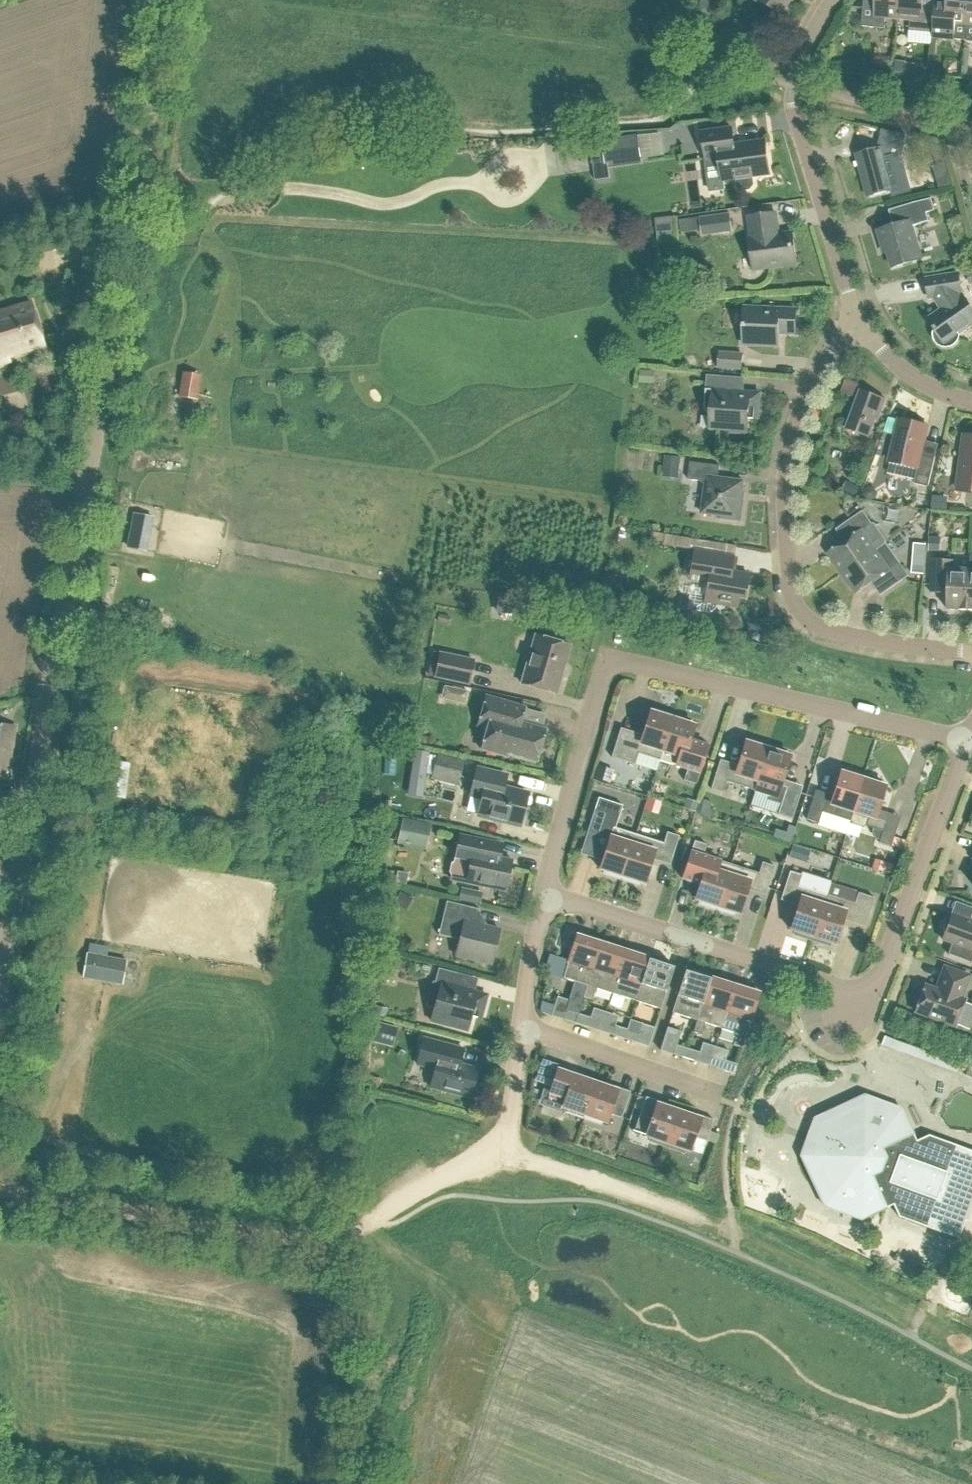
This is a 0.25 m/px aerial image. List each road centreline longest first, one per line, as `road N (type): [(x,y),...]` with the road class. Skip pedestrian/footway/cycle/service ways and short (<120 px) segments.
road 1 (track): [(2,1189),(309,1243),(345,1241),(462,1170),(506,1153),(735,1238),(971,1352)]
road 2 (unclassified): [(0,970),(129,229),(158,0)]
road 3 (residential): [(971,653),(839,634),(811,623),(793,602),(787,462),(807,402),(858,322)]
road 4 (residential): [(966,742),(608,658)]
road 5 (residential): [(858,322),(794,85),(836,0)]
road 6 (residential): [(544,894),(855,996)]
road 7 (residential): [(855,996),(874,985),(966,742)]
road 8 (residential): [(544,894),(608,658)]
road 9 (residential): [(716,1095),(520,1027)]
road 10 (residential): [(971,402),(904,372),(858,322)]
road 11 (residential): [(520,1027),(544,894)]
road 12 (residential): [(506,1153),(520,1027)]

